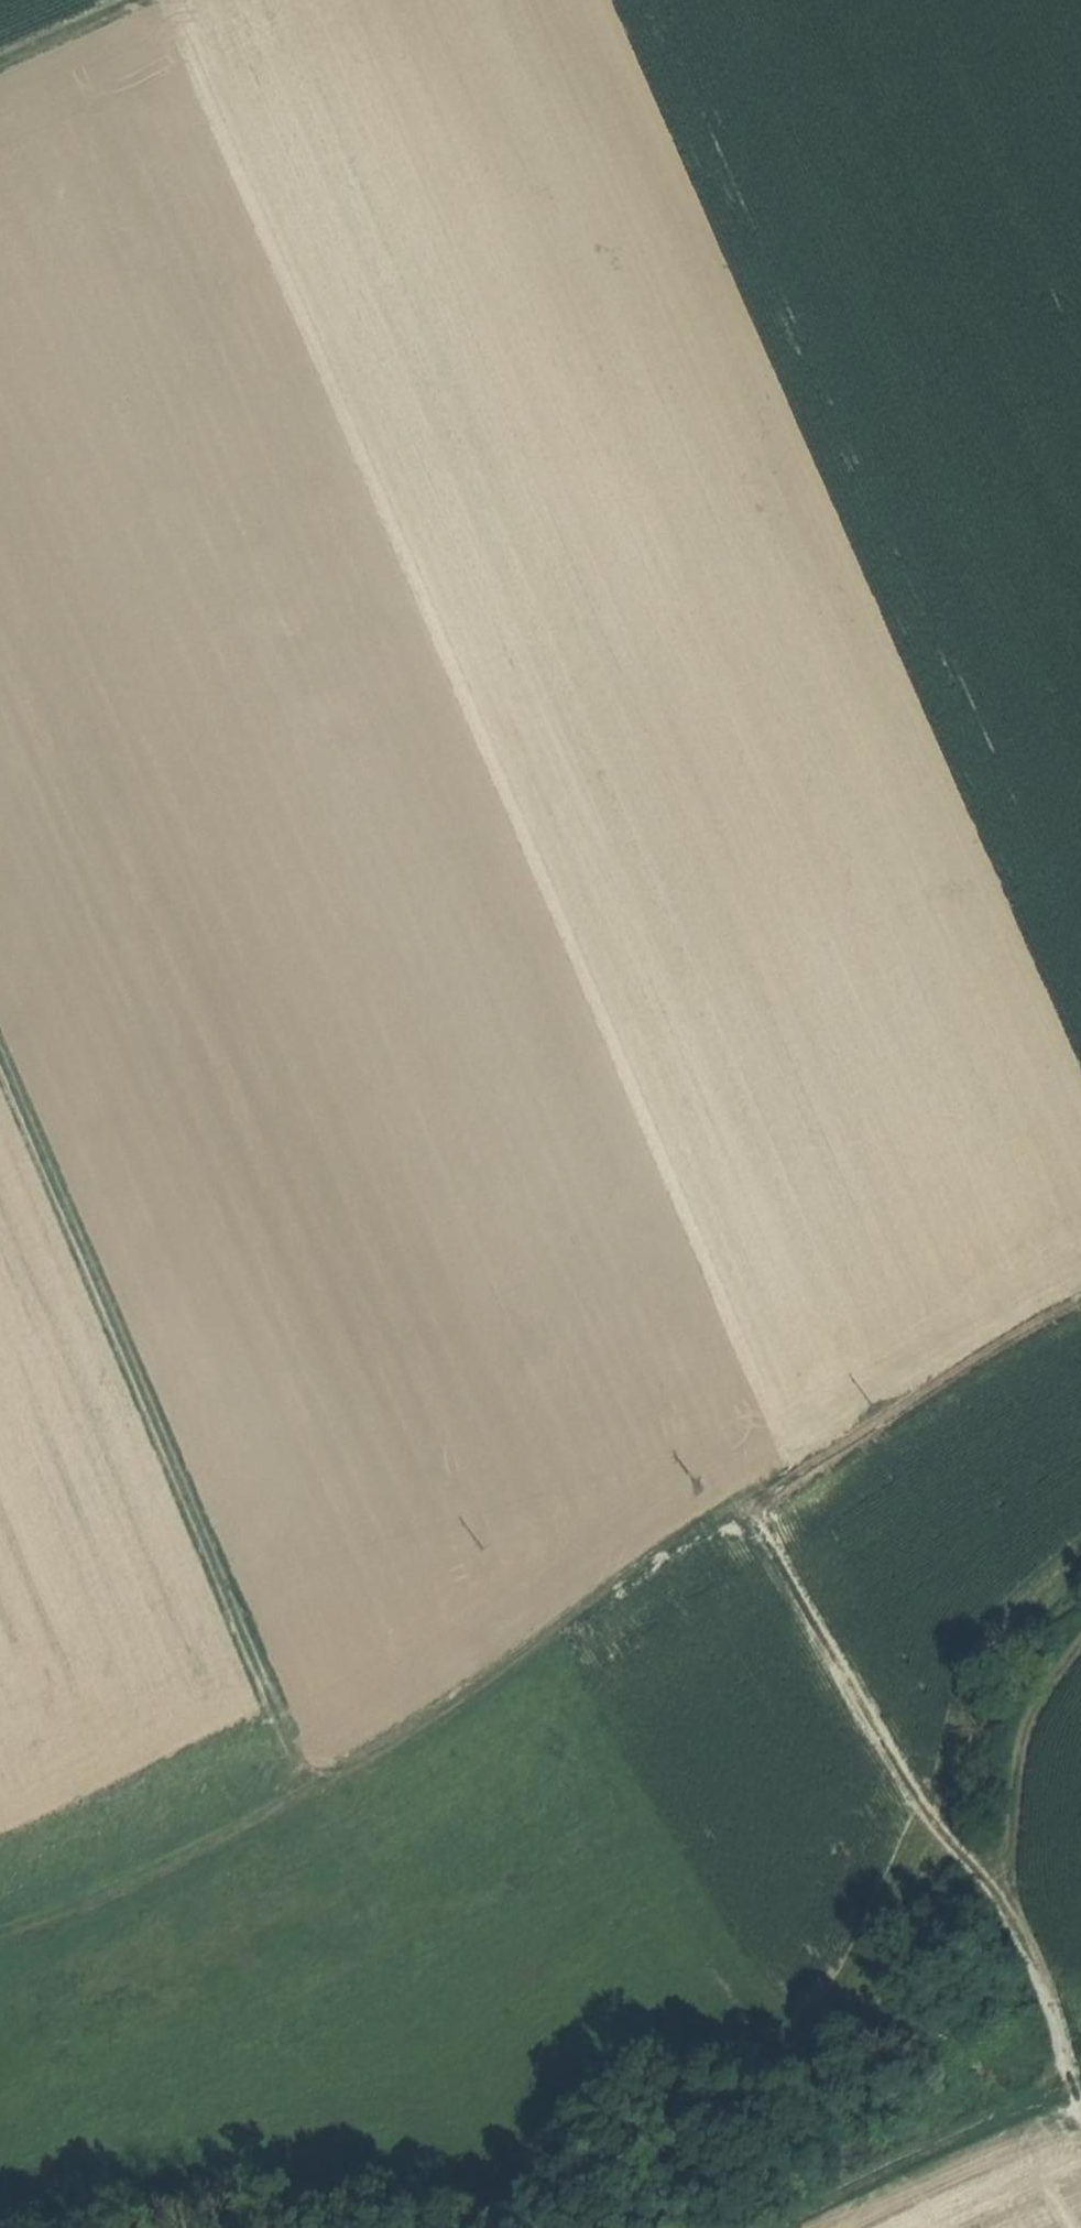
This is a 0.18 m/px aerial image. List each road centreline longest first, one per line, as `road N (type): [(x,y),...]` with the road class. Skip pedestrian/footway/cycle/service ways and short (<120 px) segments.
road 1 (track): [(768,2227),(907,2158),(1073,2090),(1034,1976),(971,1866),(740,1511),(939,1376),(1080,1299)]
road 2 (track): [(740,1511),(315,1789),(163,1869),(0,1935)]
road 3 (track): [(0,1055),(315,1789)]
road 4 (track): [(145,0),(0,62)]

